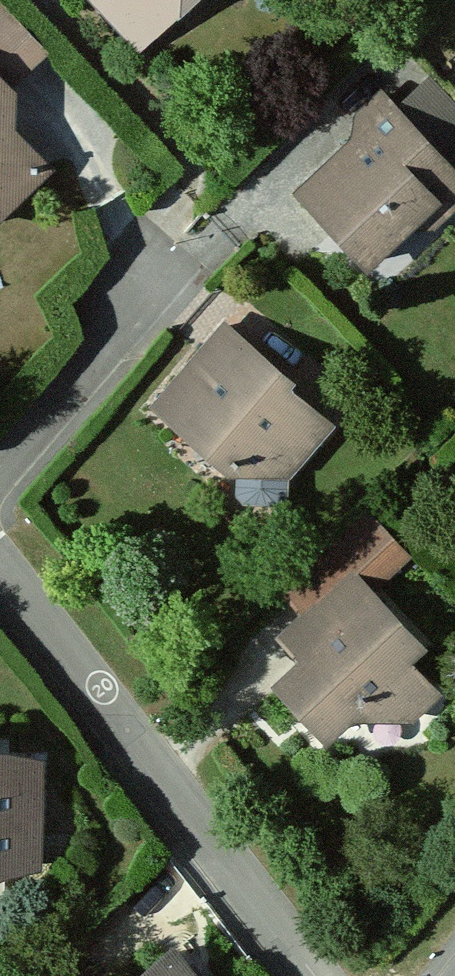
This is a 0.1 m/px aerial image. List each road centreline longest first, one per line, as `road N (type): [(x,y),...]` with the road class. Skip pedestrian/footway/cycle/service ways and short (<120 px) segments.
road 1 (residential): [(306,975),(0,569)]
road 2 (residential): [(0,460),(147,290)]

